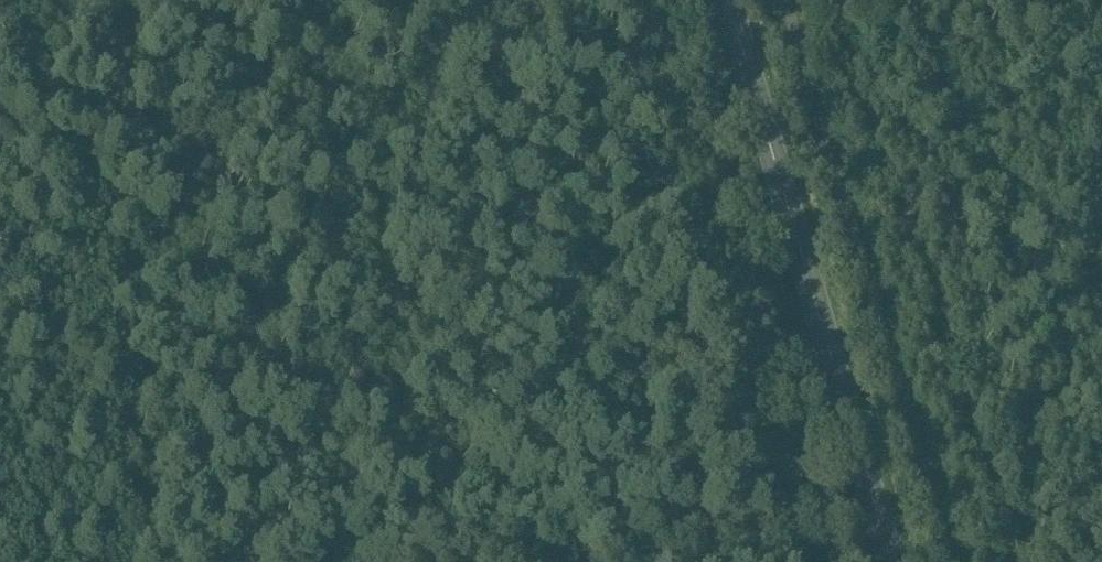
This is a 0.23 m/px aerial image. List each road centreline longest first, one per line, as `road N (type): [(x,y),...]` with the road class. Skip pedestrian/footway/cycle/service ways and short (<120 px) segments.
road 1 (secondary): [(890,561),(728,0)]

